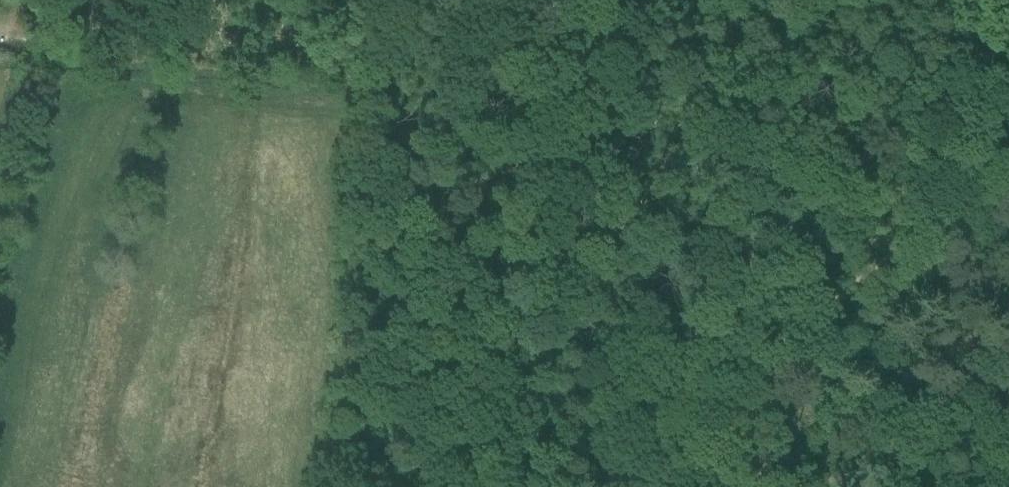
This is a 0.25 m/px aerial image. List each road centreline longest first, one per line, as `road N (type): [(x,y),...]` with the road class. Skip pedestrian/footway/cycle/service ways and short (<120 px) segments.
road 1 (track): [(597,486),(788,334),(1008,187)]

